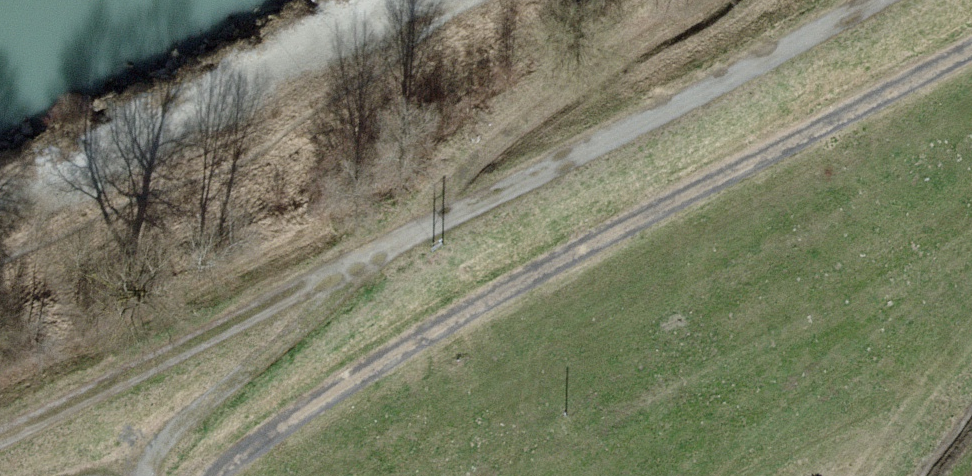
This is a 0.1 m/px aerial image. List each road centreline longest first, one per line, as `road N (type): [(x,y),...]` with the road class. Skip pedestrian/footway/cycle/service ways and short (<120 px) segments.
road 1 (track): [(0,443),(398,258),(875,0)]
road 2 (track): [(971,52),(498,297),(216,475)]
road 3 (track): [(398,258),(227,389),(183,429),(152,475)]

